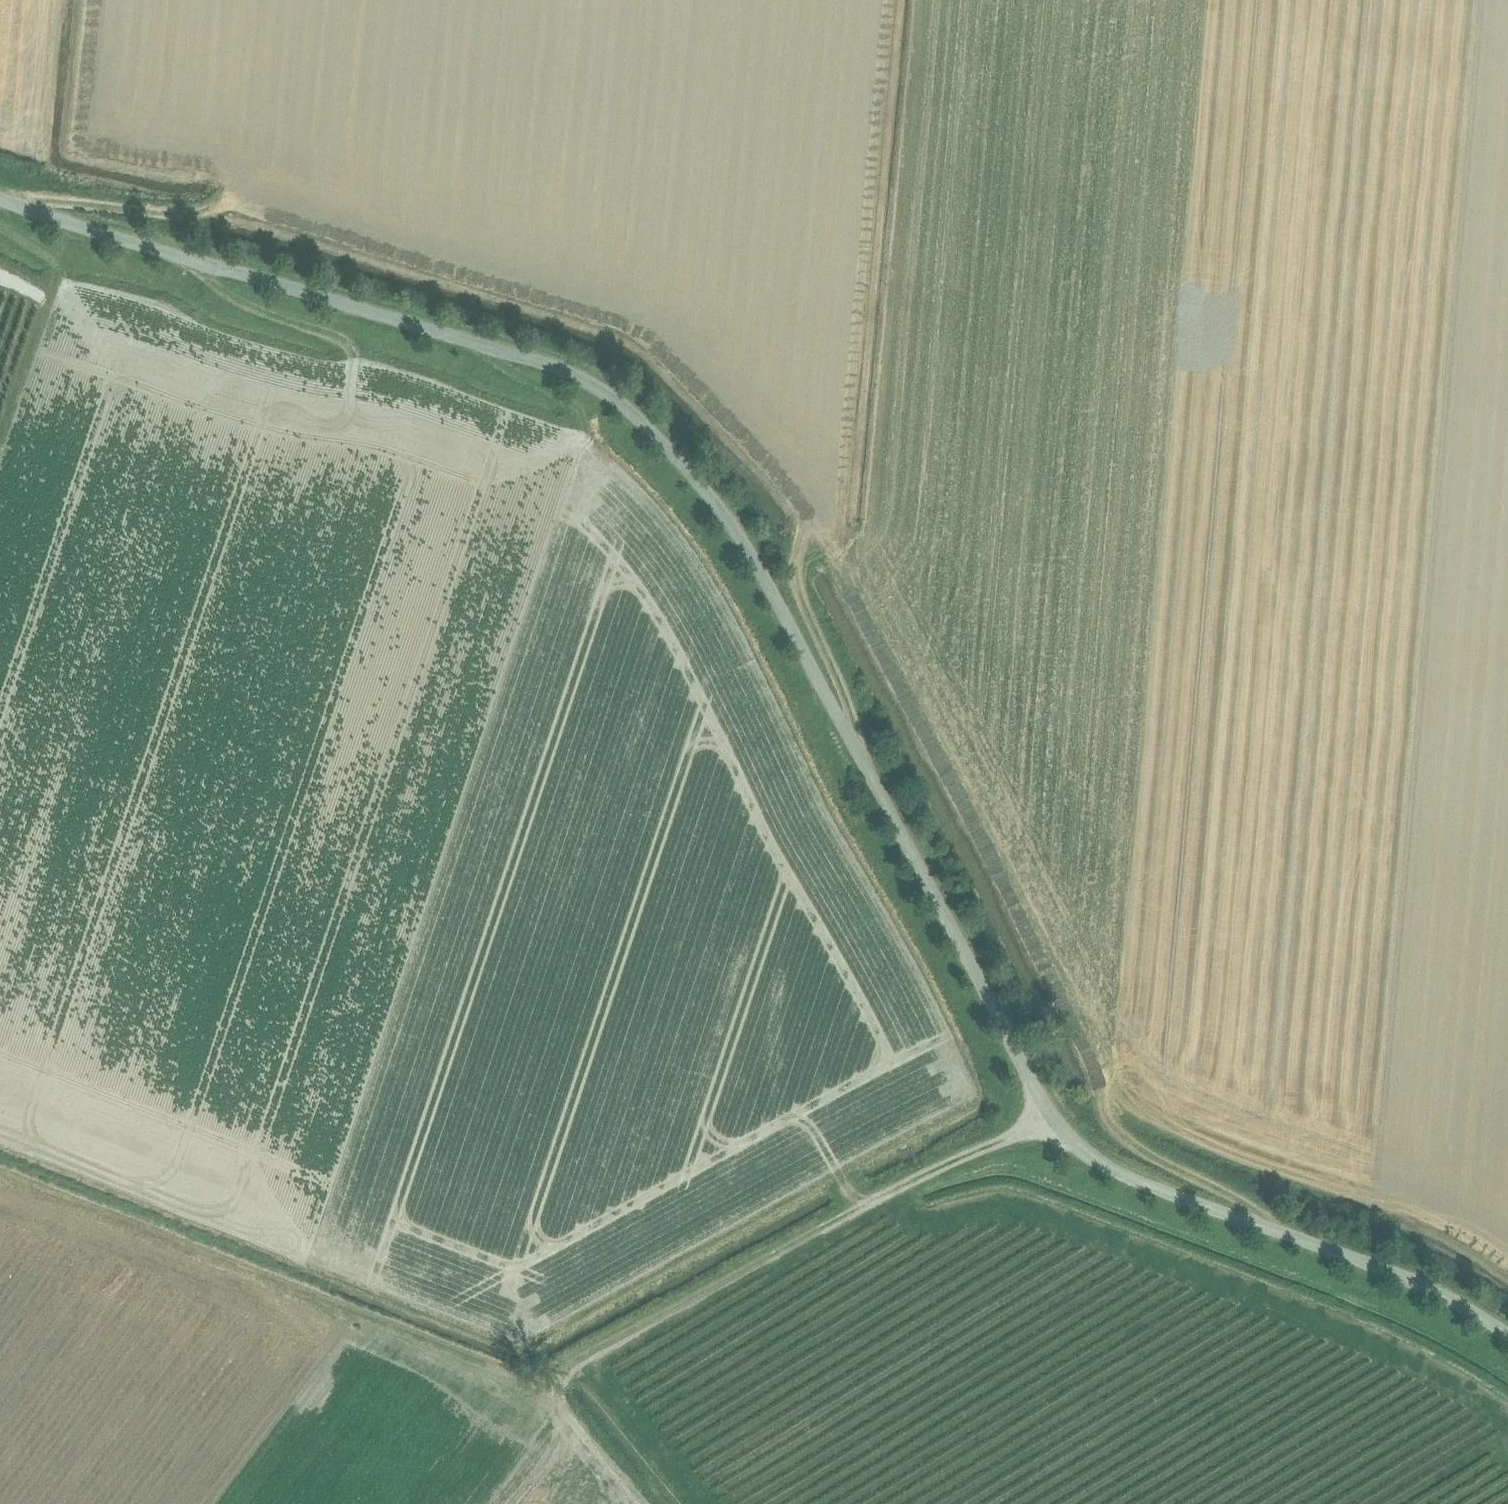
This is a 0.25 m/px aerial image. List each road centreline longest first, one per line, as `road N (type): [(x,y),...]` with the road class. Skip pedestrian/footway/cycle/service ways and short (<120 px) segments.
road 1 (unclassified): [(1507,1337),(1432,1292),(1155,1182),(1046,1123),(742,543),(611,386),(565,365),(0,194)]

